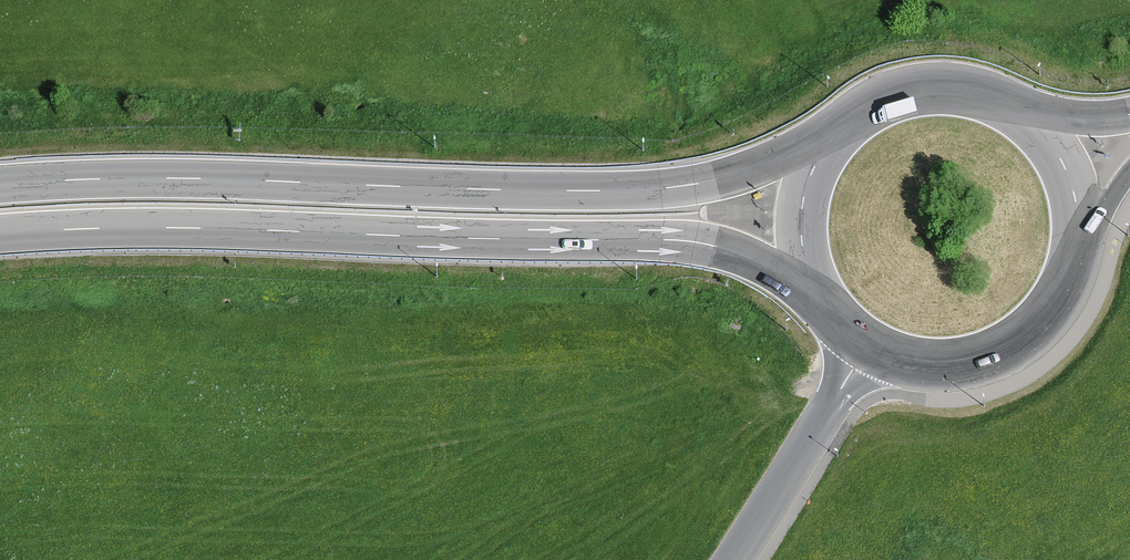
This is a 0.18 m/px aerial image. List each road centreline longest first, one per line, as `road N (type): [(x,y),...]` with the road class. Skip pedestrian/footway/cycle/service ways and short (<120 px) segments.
road 1 (motorway): [(831,135),(764,164),(670,188),(236,179),(0,184)]
road 2 (motorway): [(0,234),(230,229),(667,240),(757,259),(816,294)]
road 3 (primary): [(865,345),(932,365),(1000,351),(1053,307),(1078,242)]
road 4 (unclassified): [(865,345),(734,559)]
road 5 (primary): [(1029,119),(974,90),(911,88),(882,98),(831,135)]
road 6 (primary): [(831,135),(813,163),(798,229),(816,294)]
road 7 (primary): [(1078,242),(1069,175),(1029,119)]

